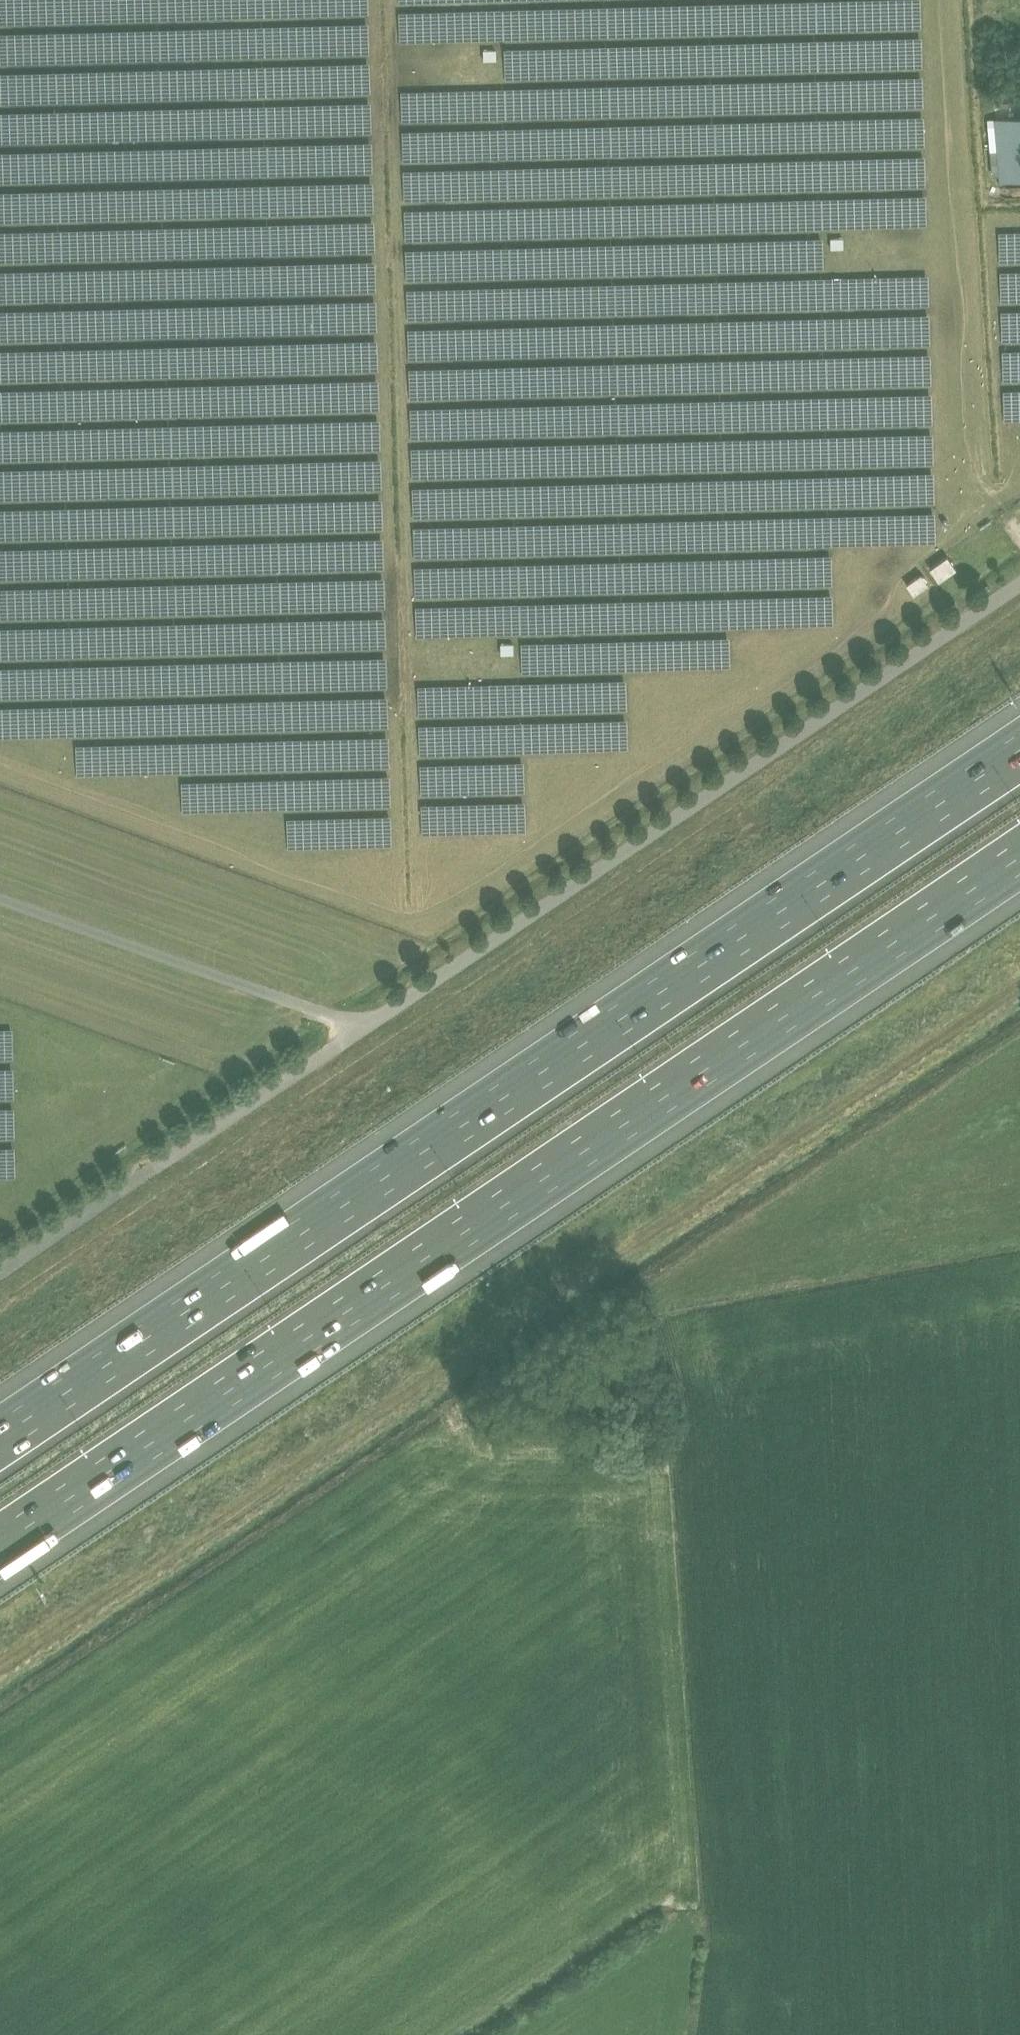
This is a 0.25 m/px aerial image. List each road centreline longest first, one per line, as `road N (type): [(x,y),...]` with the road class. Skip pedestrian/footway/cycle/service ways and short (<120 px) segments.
road 1 (motorway): [(0,1544),(1019,855)]
road 2 (motorway): [(1019,750),(0,1437)]
road 3 (unclassified): [(362,1029),(1019,583)]

